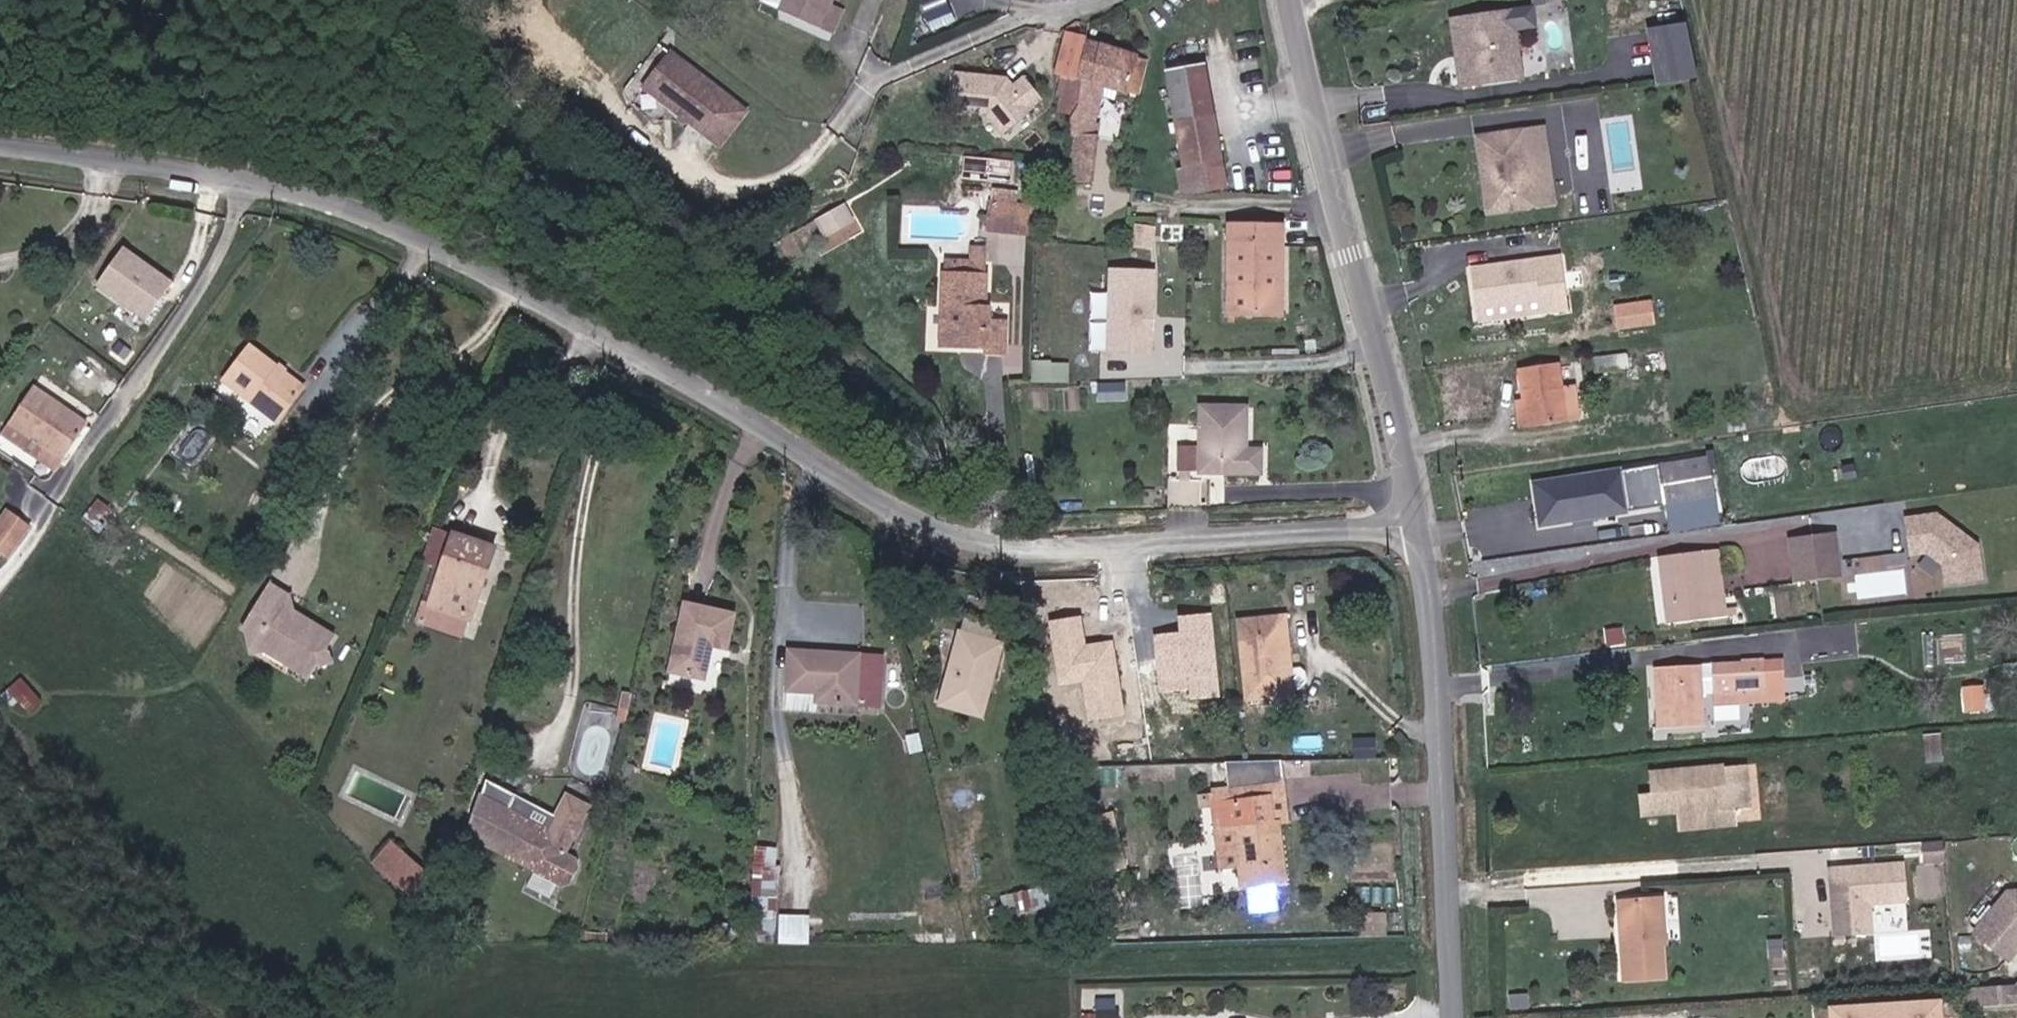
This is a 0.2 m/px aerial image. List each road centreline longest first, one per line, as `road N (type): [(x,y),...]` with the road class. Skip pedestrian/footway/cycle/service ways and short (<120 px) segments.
road 1 (unclassified): [(0,145),(257,187),(421,242),(900,508),(999,554),(1424,529)]
road 2 (tertiary): [(1296,0),(1424,529)]
road 3 (tertiary): [(1424,529),(1447,705),(1461,1017)]
road 4 (residential): [(1111,0),(1013,23),(887,75),(847,128)]

